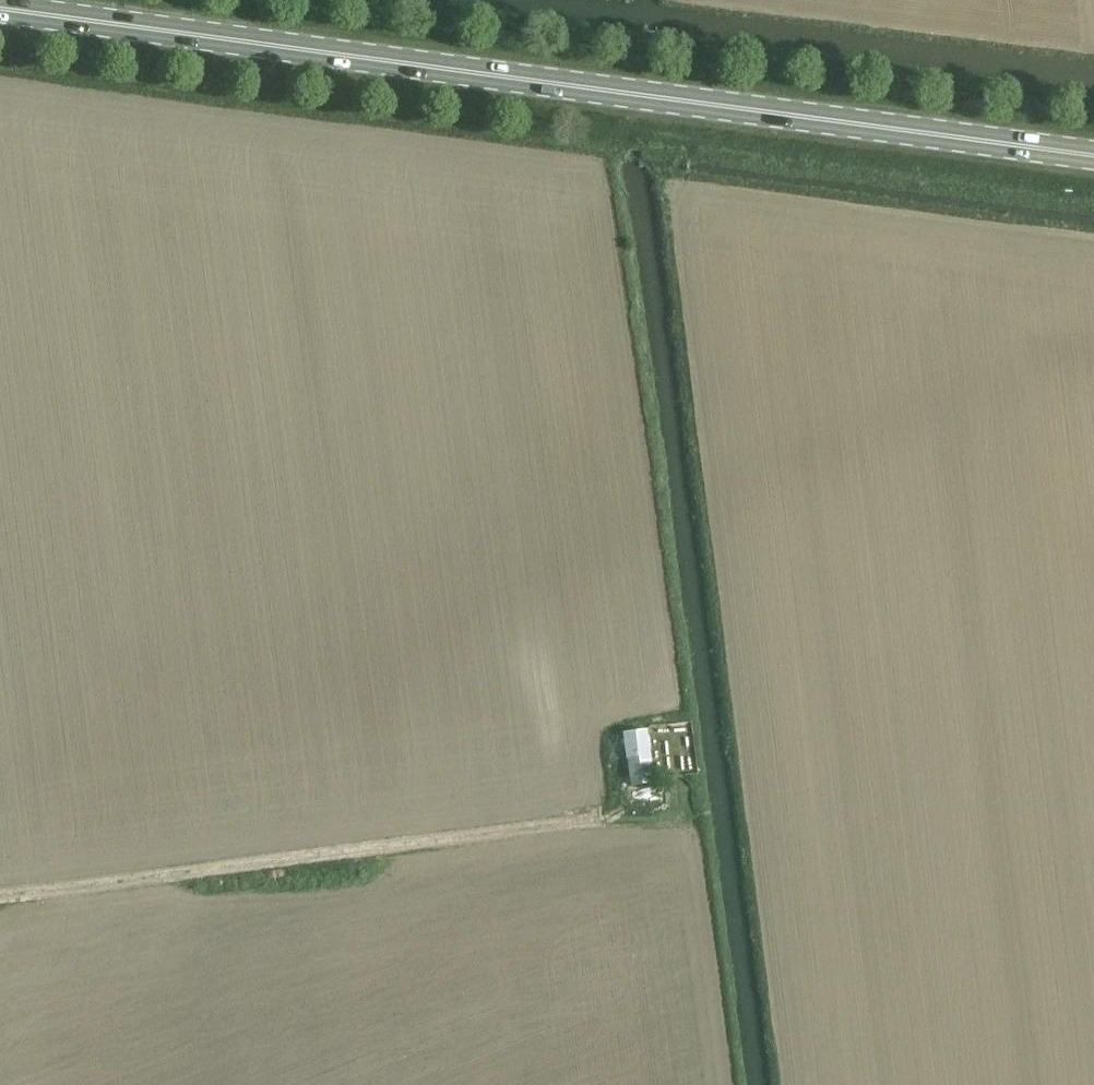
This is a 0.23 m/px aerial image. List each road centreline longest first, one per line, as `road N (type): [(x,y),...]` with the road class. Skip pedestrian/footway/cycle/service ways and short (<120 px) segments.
road 1 (primary): [(1093,156),(0,9)]
road 2 (track): [(583,823),(0,898)]

